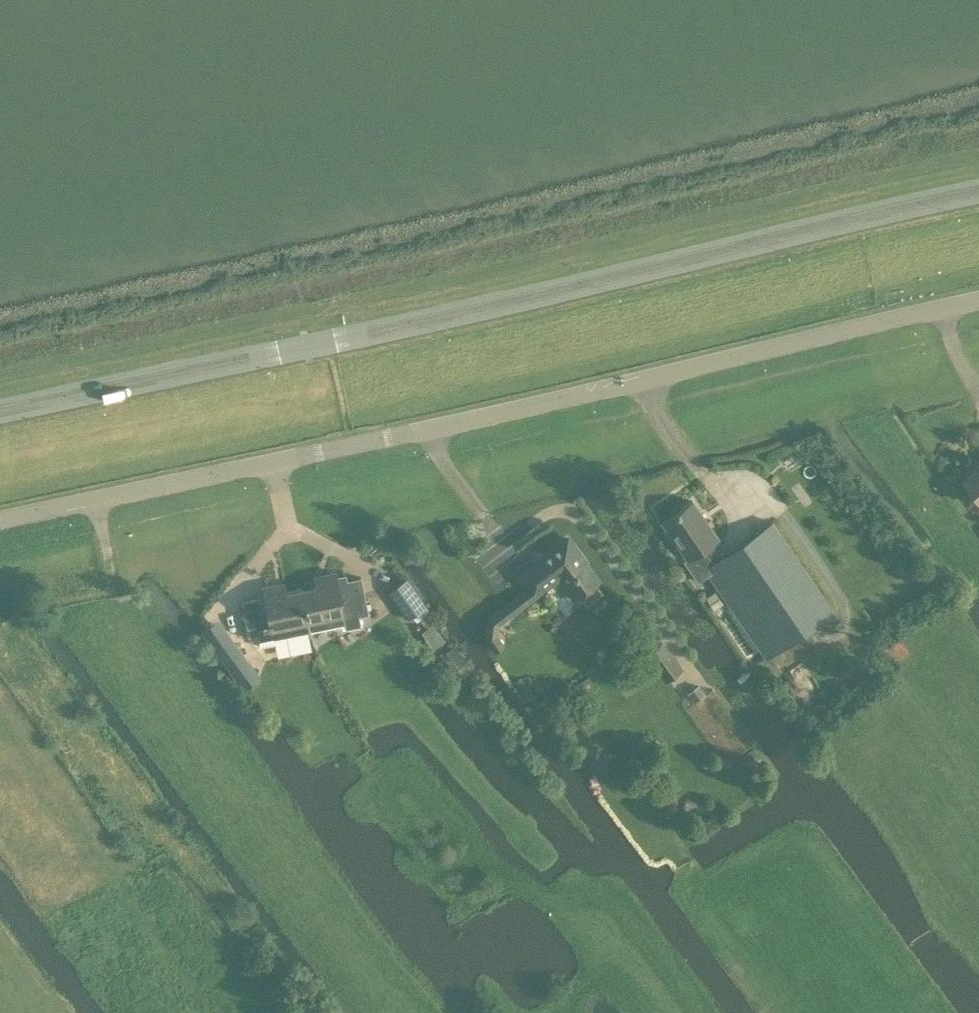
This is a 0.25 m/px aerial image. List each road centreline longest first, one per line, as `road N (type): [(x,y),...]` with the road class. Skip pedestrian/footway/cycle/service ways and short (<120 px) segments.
road 1 (unclassified): [(0,523),(978,302)]
road 2 (secondary): [(0,414),(978,193)]
road 3 (track): [(978,793),(876,652)]

